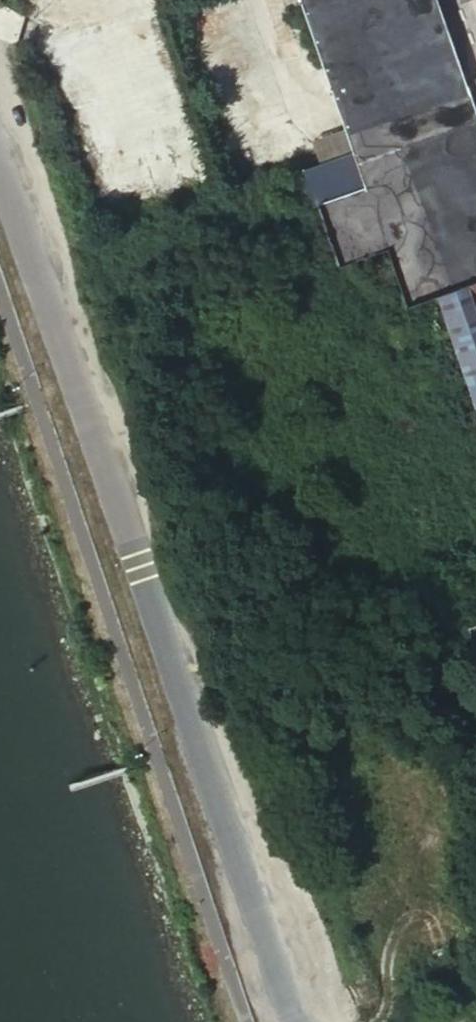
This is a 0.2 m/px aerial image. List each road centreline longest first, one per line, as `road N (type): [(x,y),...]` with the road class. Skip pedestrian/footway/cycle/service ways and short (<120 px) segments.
road 1 (unclassified): [(0,166),(297,1021)]

